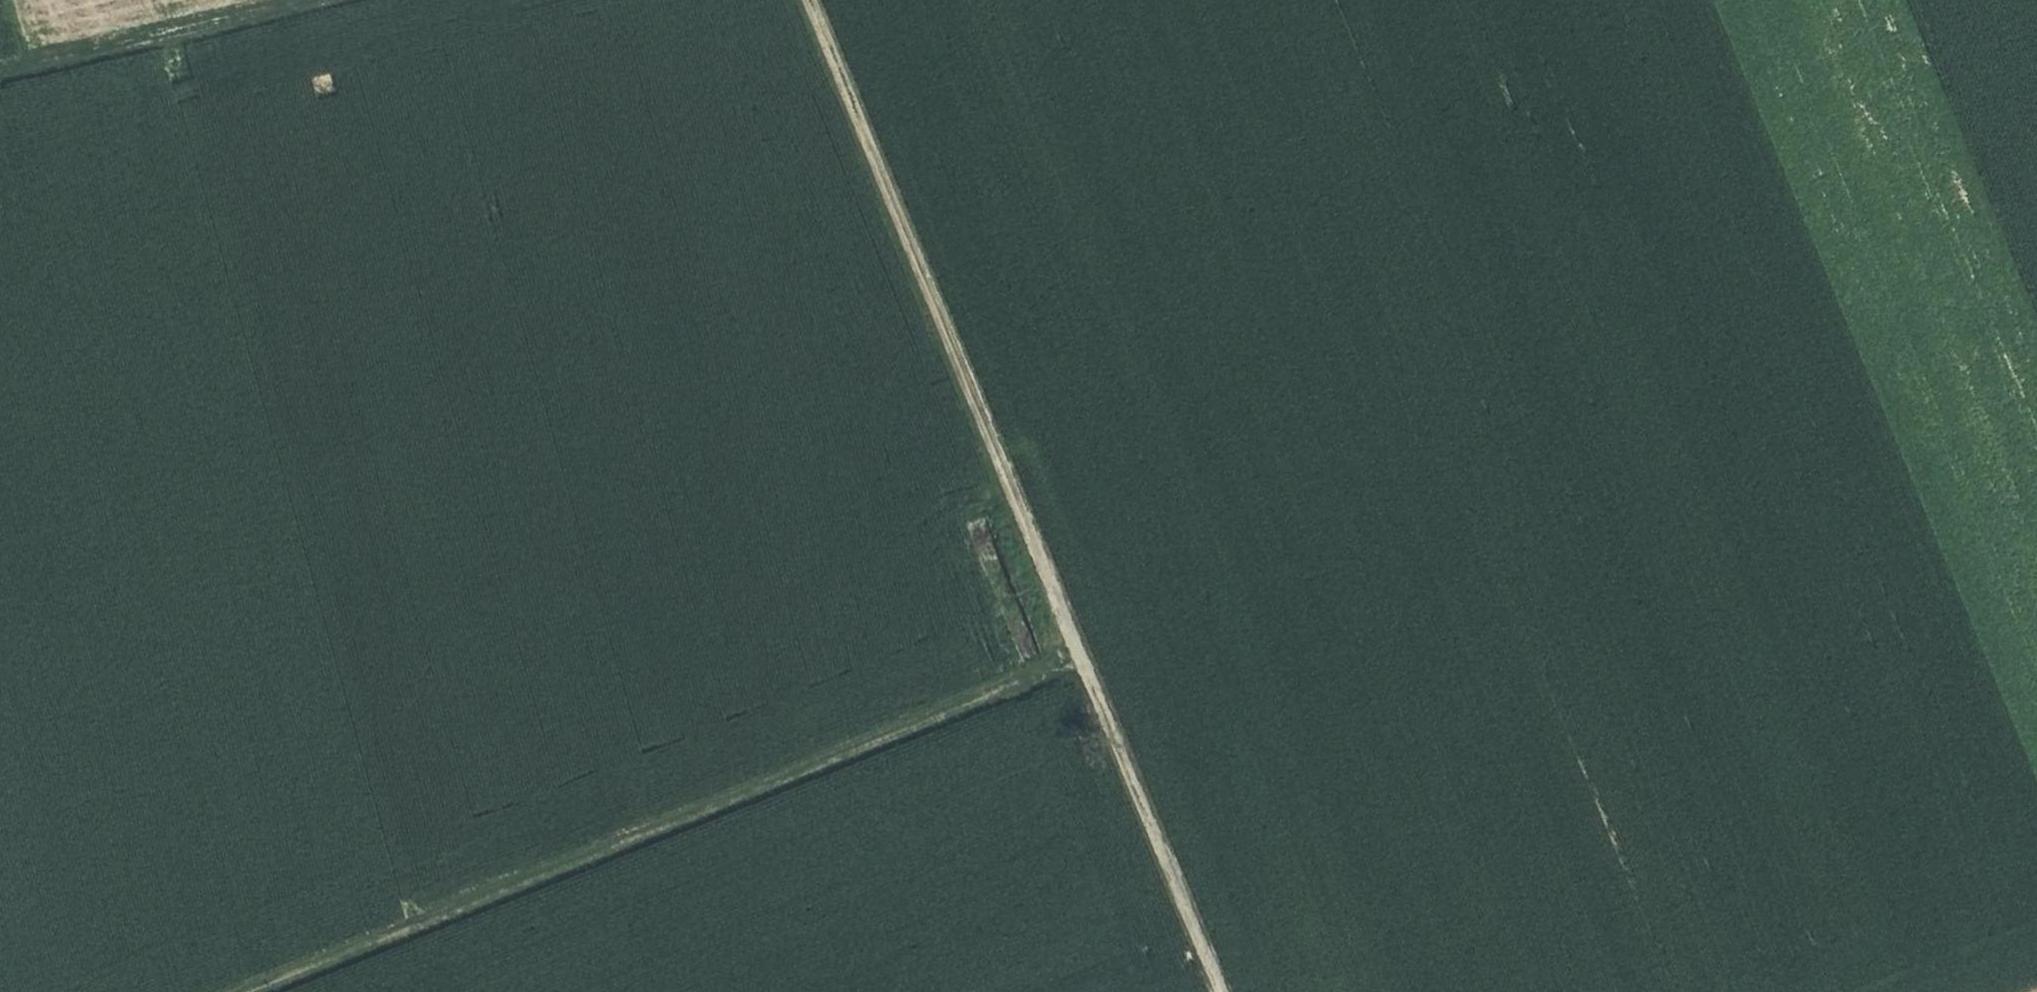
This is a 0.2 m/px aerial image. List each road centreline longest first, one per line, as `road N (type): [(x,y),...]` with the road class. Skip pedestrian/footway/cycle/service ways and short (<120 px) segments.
road 1 (track): [(1220,991),(810,0)]
road 2 (track): [(1082,662),(259,991)]
road 3 (track): [(0,71),(299,0)]

